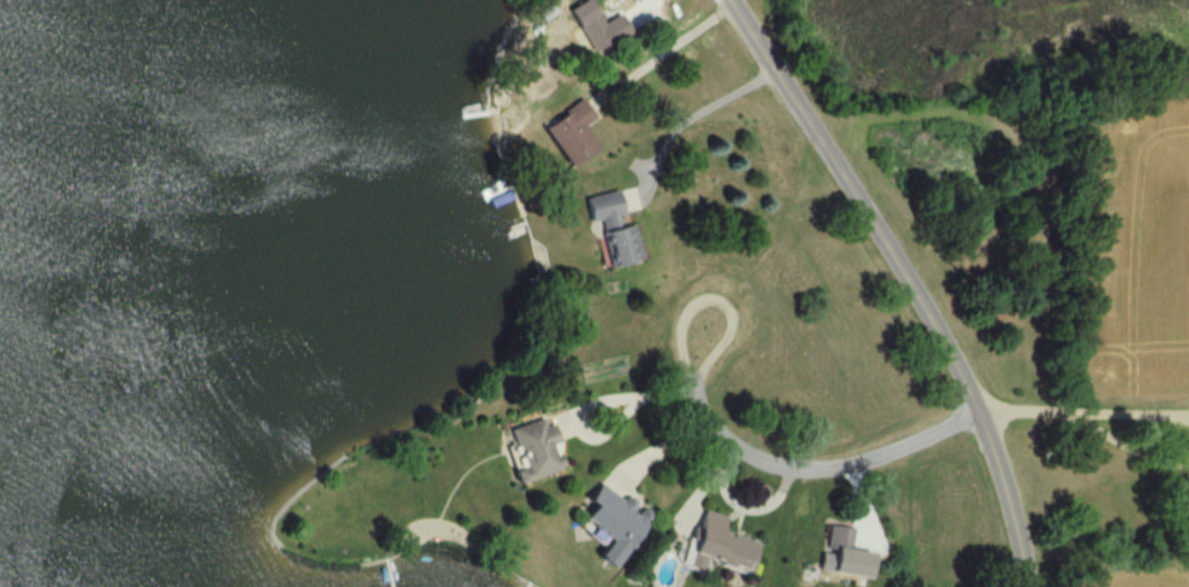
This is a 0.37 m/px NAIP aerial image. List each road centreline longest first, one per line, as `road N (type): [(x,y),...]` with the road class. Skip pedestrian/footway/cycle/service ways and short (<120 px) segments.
road 1 (residential): [(1029,586),(1021,515),(944,334),(731,0)]
road 2 (residential): [(977,411),(896,452),(793,469),(719,437),(690,382)]

